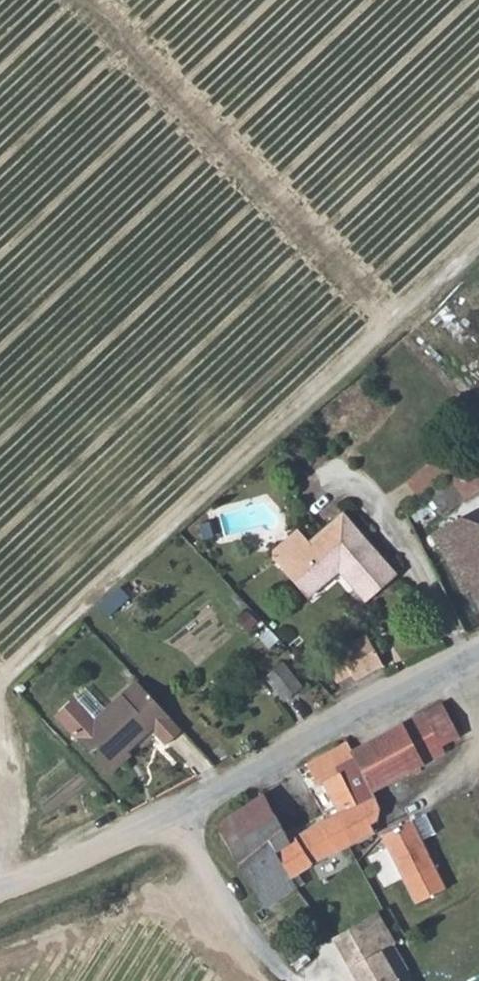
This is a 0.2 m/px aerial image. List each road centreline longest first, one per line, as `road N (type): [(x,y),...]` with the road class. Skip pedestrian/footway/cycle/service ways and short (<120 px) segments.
road 1 (unclassified): [(0,886),(186,814),(478,649)]

